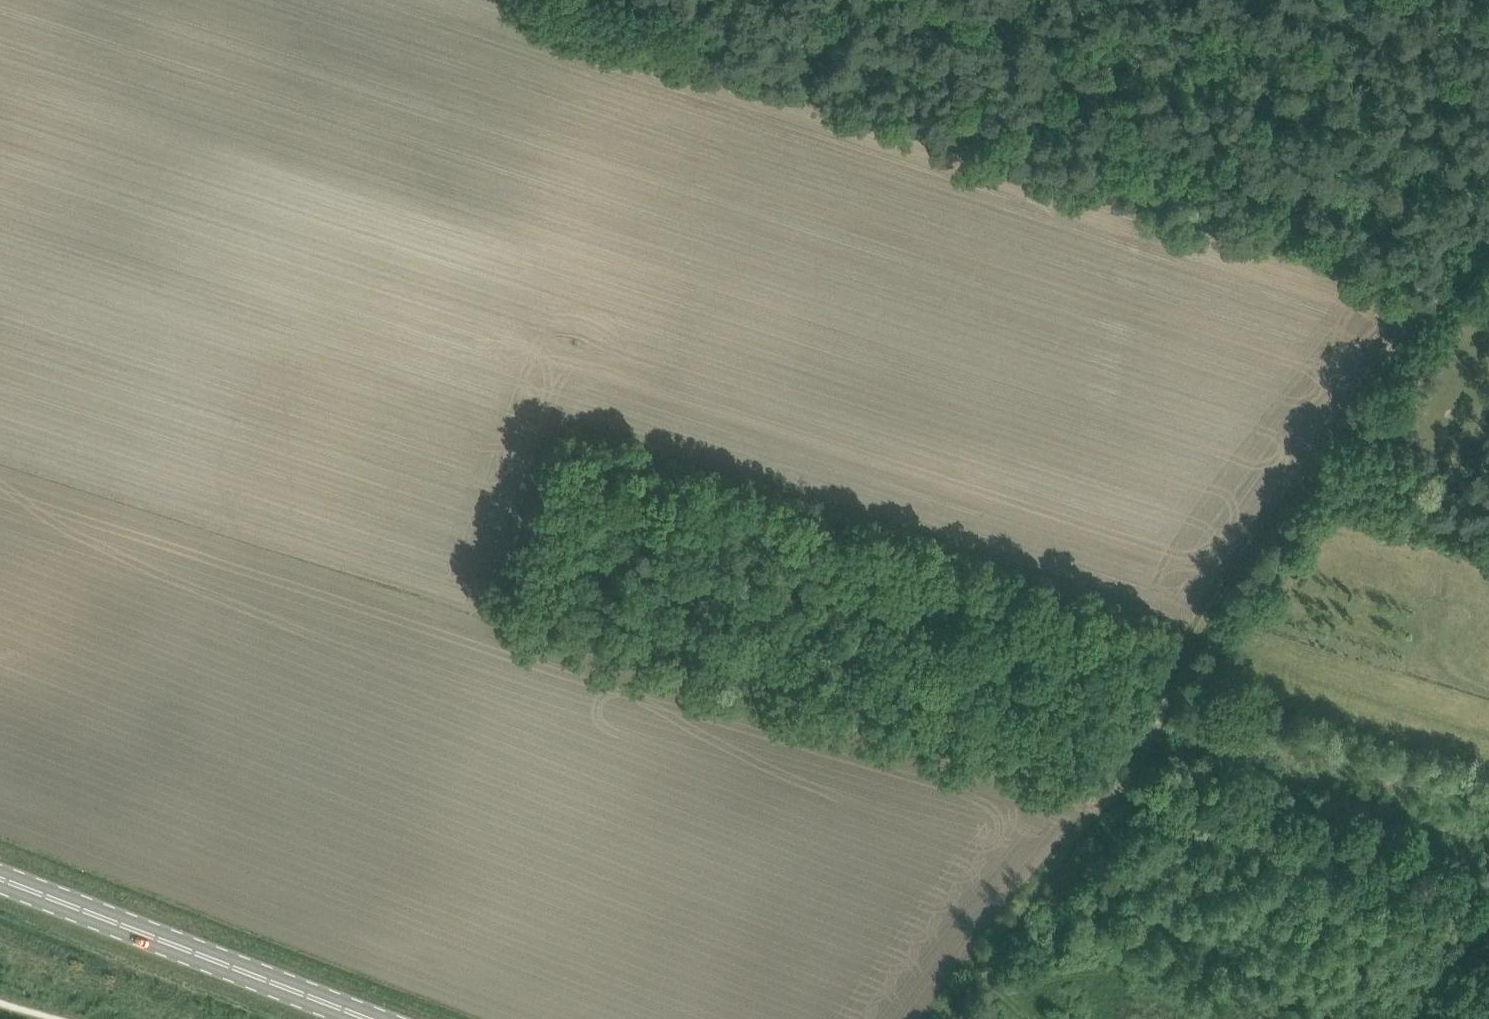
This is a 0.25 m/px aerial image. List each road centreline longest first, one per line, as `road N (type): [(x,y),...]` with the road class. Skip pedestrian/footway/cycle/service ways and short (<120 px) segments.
road 1 (track): [(1488,232),(1406,315),(1227,590),(1129,766),(946,1018)]
road 2 (secondary): [(366,1018),(0,880)]

